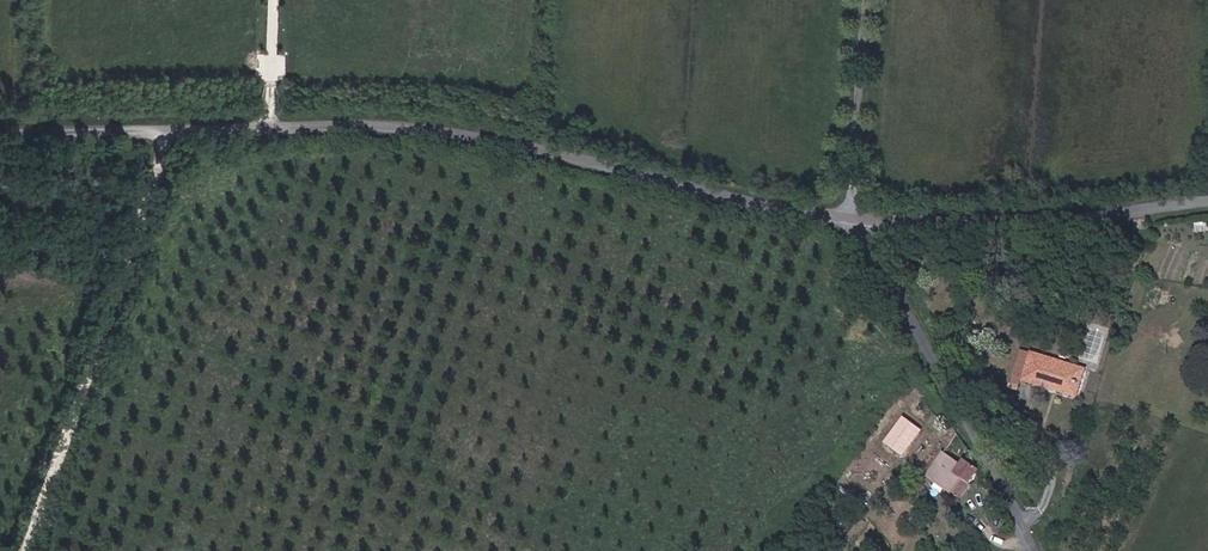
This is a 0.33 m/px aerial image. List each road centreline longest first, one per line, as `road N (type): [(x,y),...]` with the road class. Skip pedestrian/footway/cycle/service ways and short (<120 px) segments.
road 1 (unclassified): [(0,120),(376,123),(871,227)]
road 2 (track): [(173,122),(24,550)]
road 3 (residential): [(871,227),(873,250),(1040,550)]
road 4 (unclassified): [(871,227),(1045,235),(1207,210)]

